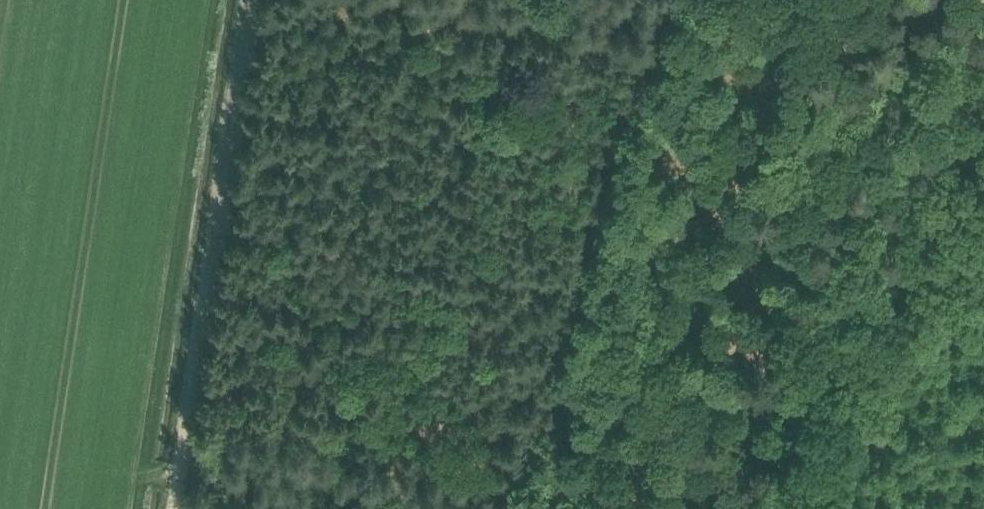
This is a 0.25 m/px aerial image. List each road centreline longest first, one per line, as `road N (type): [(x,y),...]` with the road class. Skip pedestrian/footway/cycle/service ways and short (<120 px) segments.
road 1 (track): [(542,508),(709,0)]
road 2 (track): [(167,508),(246,0)]

